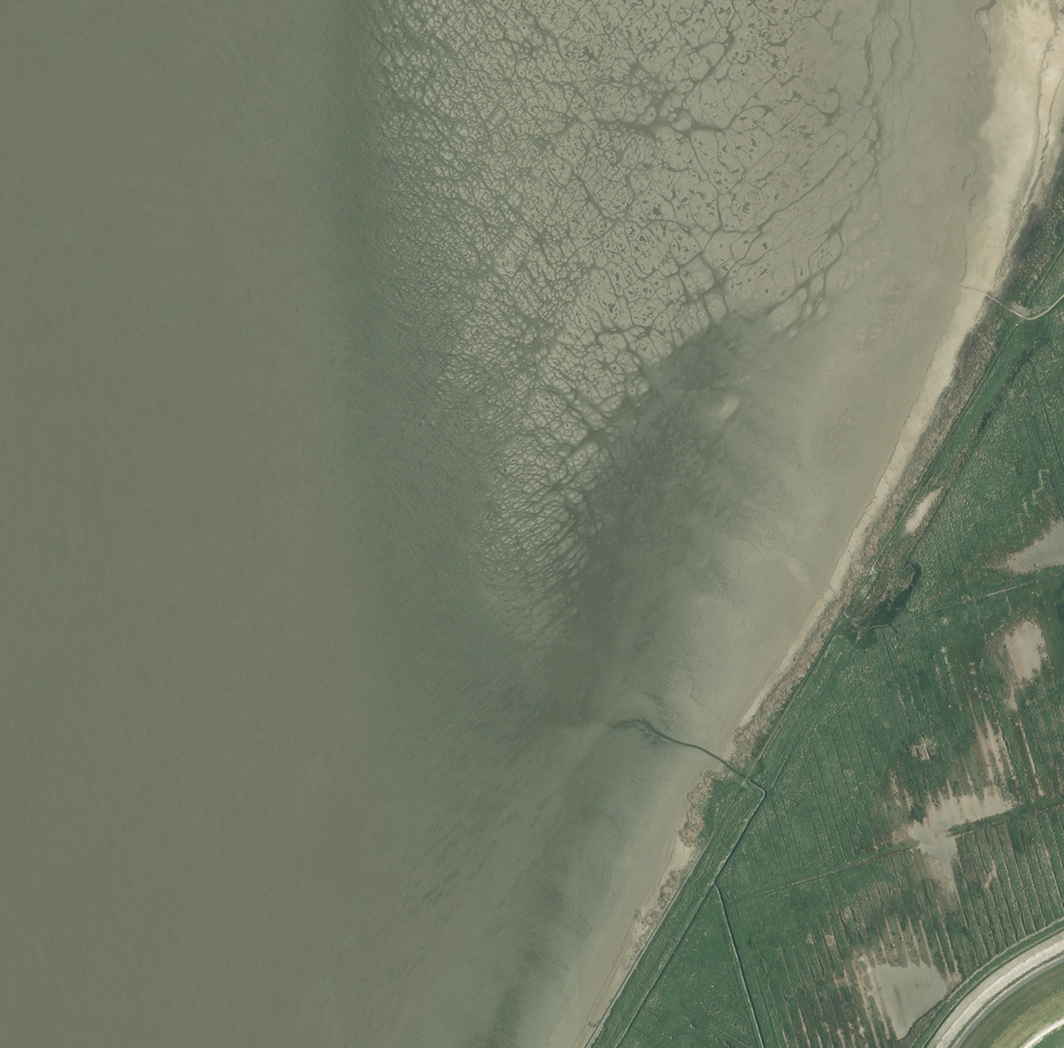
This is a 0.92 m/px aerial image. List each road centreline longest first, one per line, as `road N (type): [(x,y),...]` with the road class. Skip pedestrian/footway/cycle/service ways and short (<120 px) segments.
road 1 (track): [(1063,959),(991,1010),(956,1047)]

